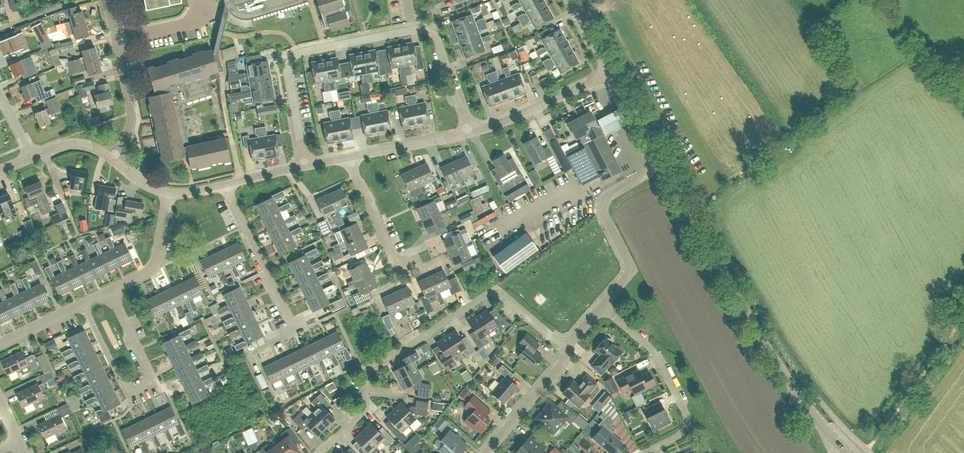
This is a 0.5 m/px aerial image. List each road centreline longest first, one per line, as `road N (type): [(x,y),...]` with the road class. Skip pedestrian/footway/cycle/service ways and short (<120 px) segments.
road 1 (residential): [(319,452),(366,409),(368,367),(497,290),(567,348)]
road 2 (tertiary): [(848,452),(777,364),(663,165)]
road 3 (residential): [(414,29),(293,56),(288,70),(305,165)]
road 4 (residential): [(83,303),(127,393),(140,386),(153,380),(110,290)]
road 5 (residential): [(644,452),(684,431),(688,419),(658,359),(601,307)]
road 6 (residential): [(601,307),(633,270),(605,202),(663,165)]
road 7 (residential): [(295,332),(224,184)]
road 8 (residential): [(113,158),(131,111),(107,0)]
road 9 (residential): [(469,133),(611,74)]
road 10 (residential): [(421,261),(405,266),(392,255),(348,157)]
road 11 (residential): [(486,452),(563,363),(567,348)]
road 12 (residential): [(469,133),(437,39),(414,29)]
road 13 (residential): [(348,157),(469,133)]
road 14 (residential): [(110,290),(157,260),(171,194)]

